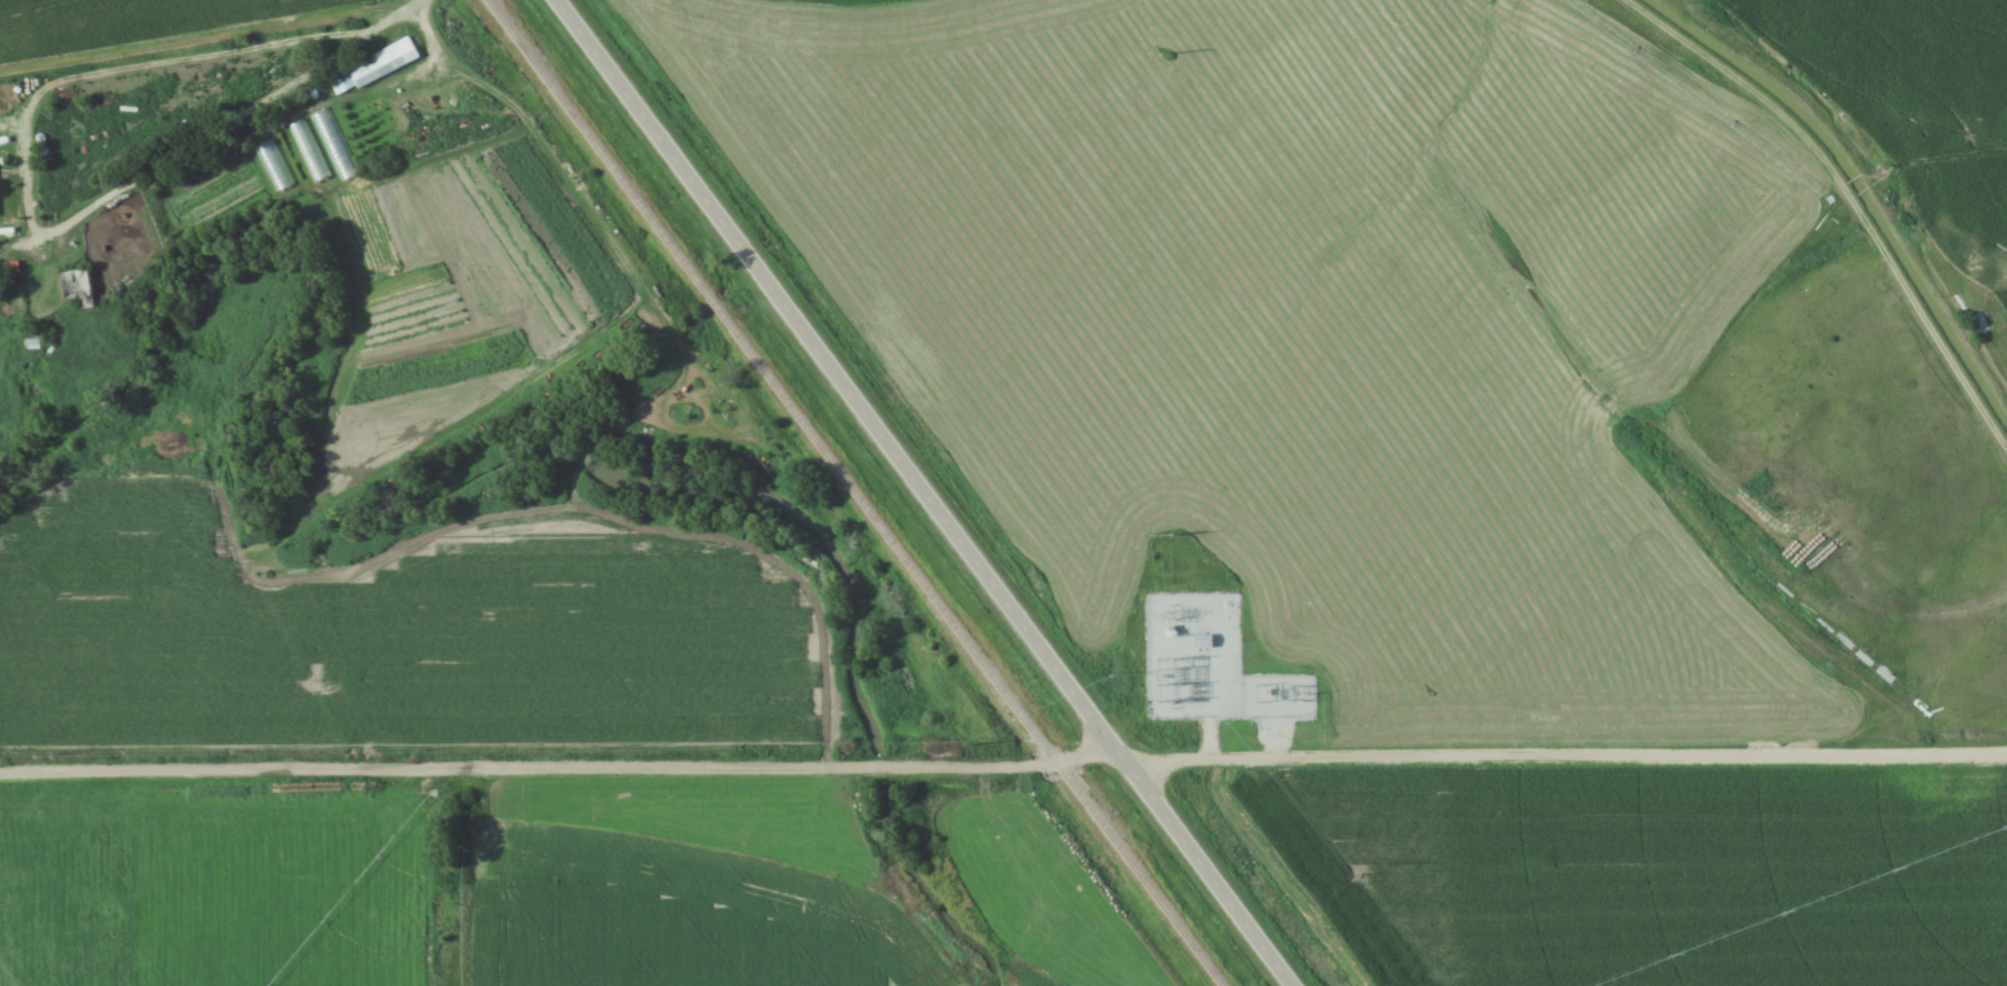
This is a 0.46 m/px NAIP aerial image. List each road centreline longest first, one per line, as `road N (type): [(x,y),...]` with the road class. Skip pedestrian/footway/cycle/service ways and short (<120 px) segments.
road 1 (residential): [(2006,758),(1115,761),(0,779)]
road 2 (primary): [(1284,985),(548,0)]

